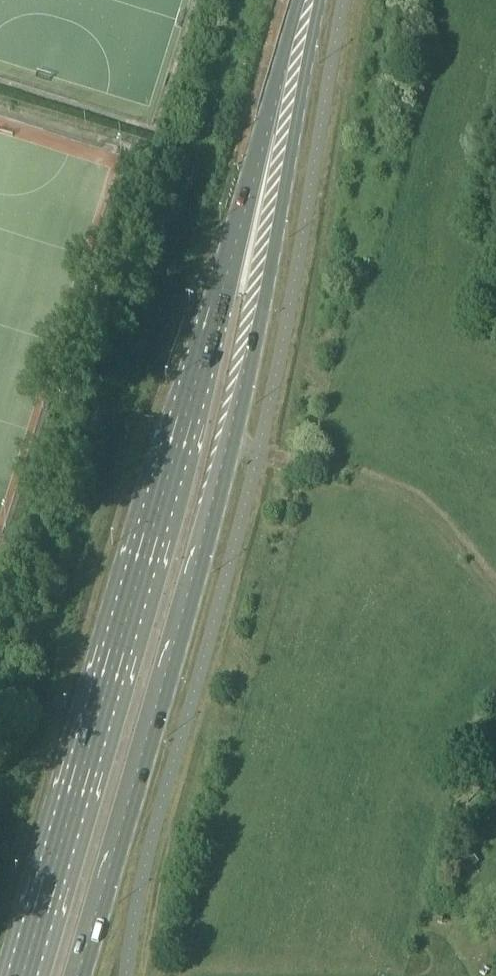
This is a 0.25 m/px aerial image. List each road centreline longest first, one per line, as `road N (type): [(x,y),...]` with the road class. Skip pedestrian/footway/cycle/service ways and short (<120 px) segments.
road 1 (primary): [(265,191),(209,312),(48,848),(17,975)]
road 2 (primary): [(73,975),(250,361),(265,191)]
road 3 (primary): [(265,191),(317,0)]

